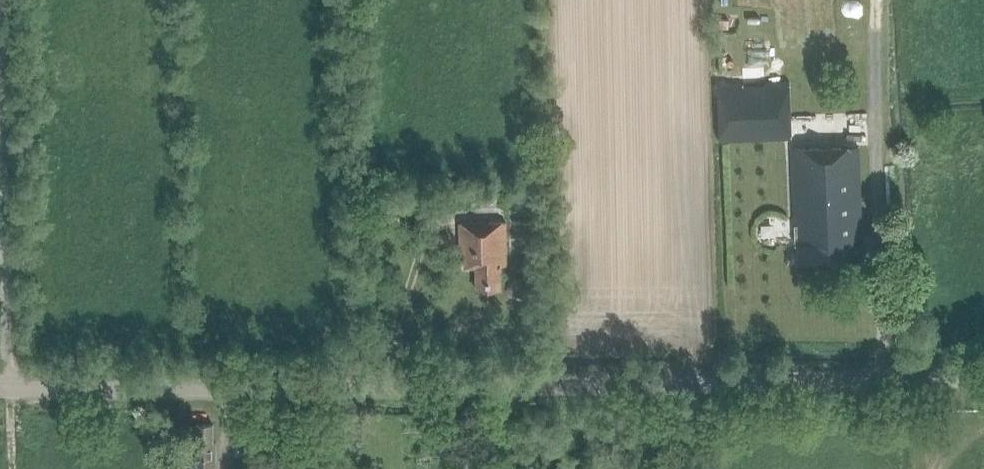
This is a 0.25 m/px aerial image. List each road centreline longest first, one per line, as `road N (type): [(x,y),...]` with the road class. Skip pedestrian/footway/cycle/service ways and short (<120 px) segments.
road 1 (tertiary): [(983,375),(0,383)]

